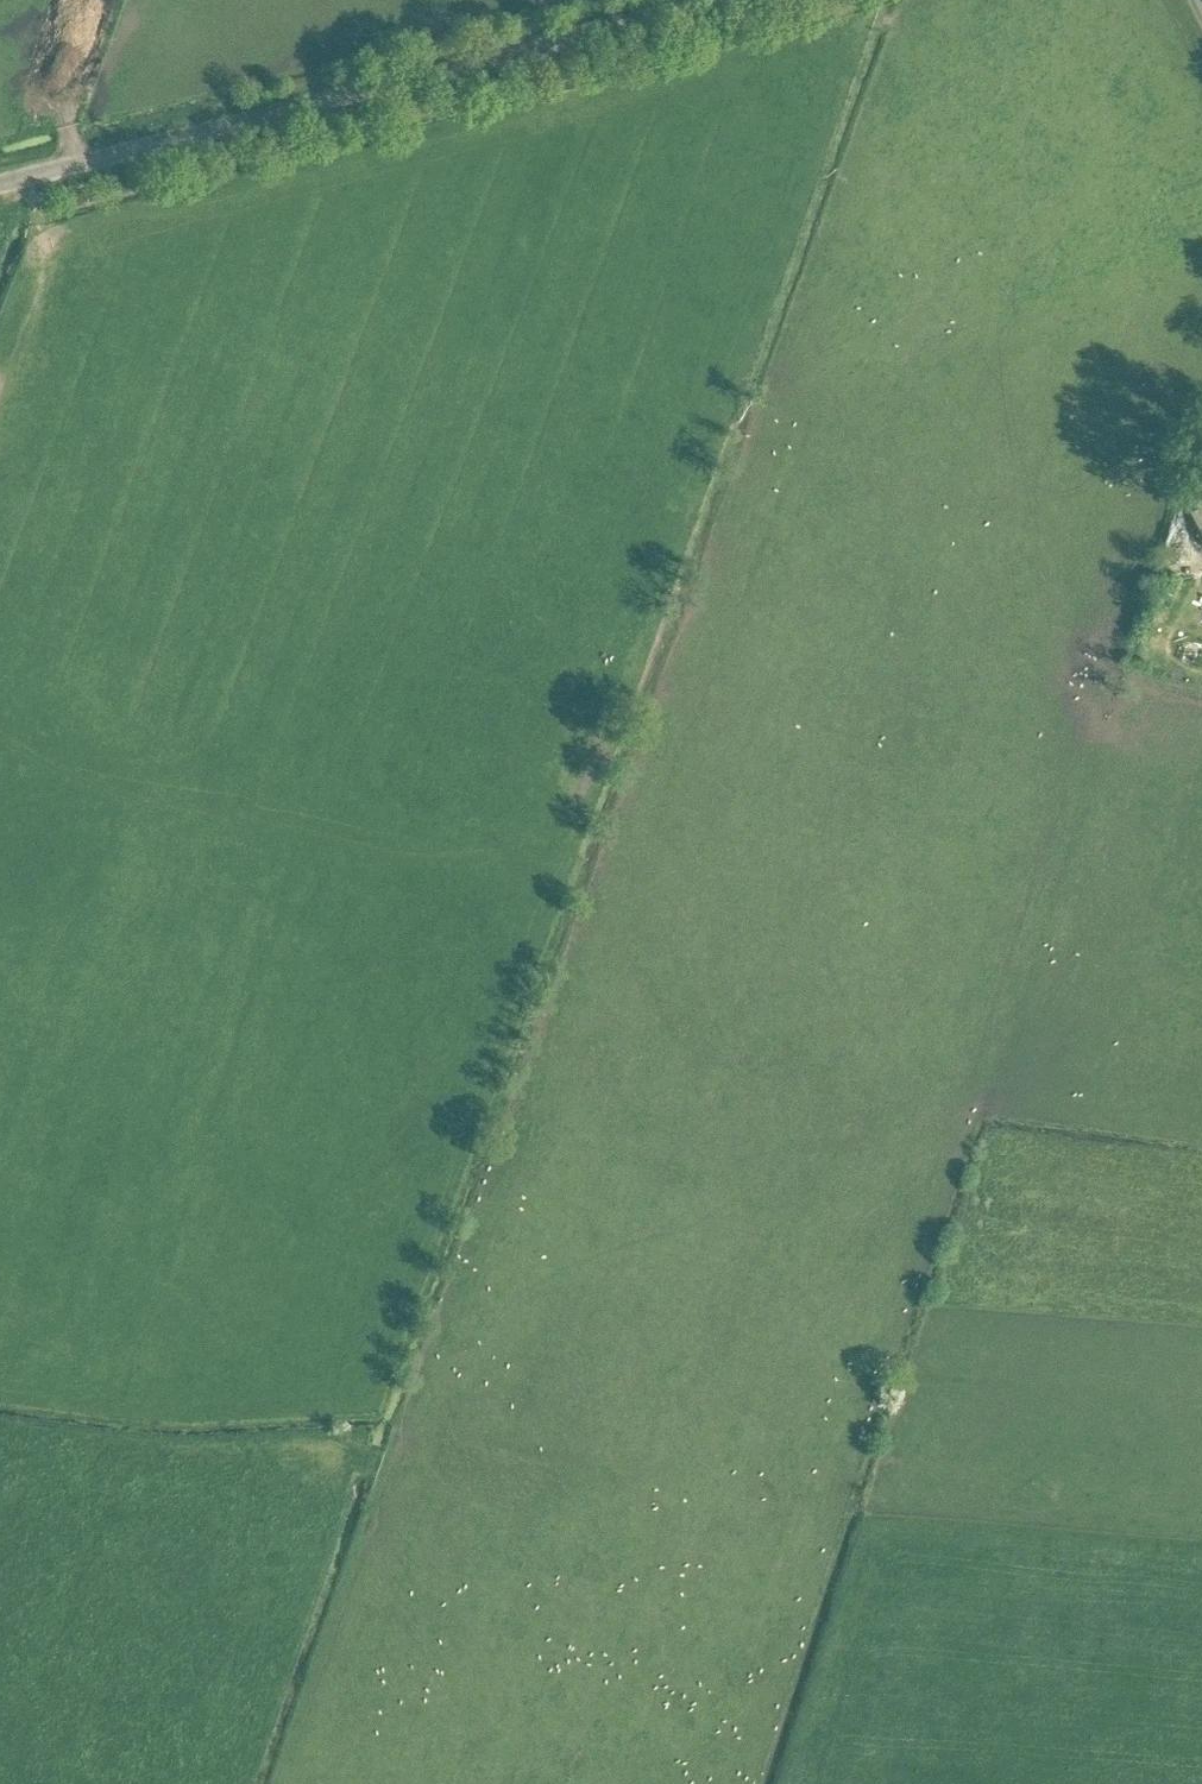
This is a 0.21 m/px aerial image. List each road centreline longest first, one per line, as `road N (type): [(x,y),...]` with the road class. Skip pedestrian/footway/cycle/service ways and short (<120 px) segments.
road 1 (unclassified): [(0,191),(720,0)]

